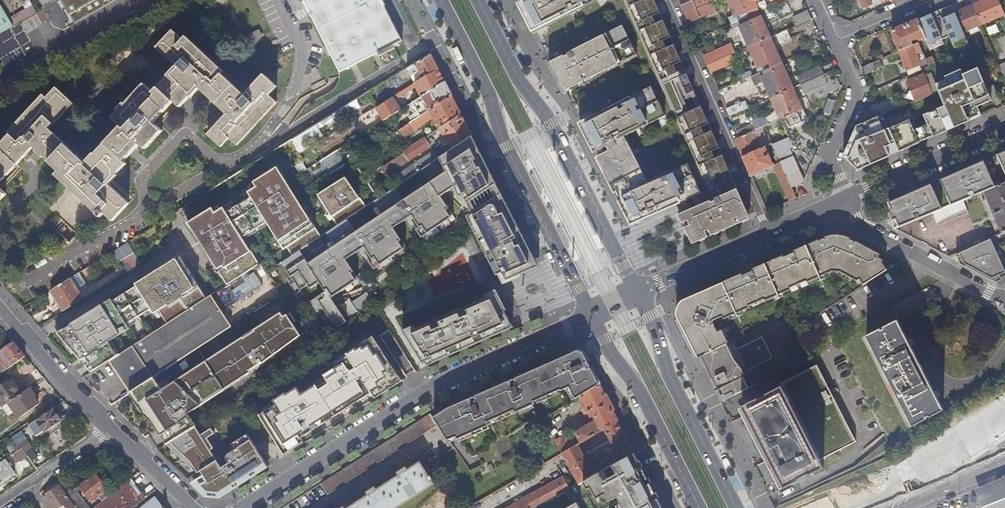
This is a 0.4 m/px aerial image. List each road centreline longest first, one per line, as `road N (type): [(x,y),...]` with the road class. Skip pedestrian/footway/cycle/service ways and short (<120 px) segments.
road 1 (residential): [(244,507),(402,403),(592,316)]
road 2 (primary): [(440,0),(592,316)]
road 3 (primary): [(637,293),(478,0)]
road 4 (primary): [(736,507),(637,293)]
road 5 (residential): [(844,196),(637,293)]
road 6 (primary): [(592,316),(700,507)]
road 7 (residential): [(844,196),(862,226),(1004,301)]
road 8 (residential): [(844,196),(1004,127)]
road 9 (residential): [(833,38),(857,95),(830,155),(844,196)]
road 10 (residential): [(0,307),(110,428)]
road 11 (residential): [(0,502),(110,428)]

